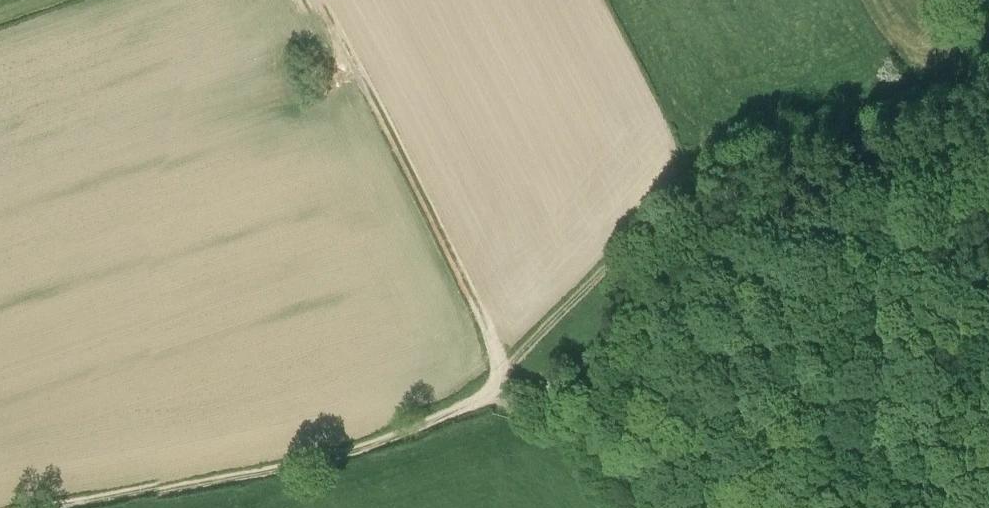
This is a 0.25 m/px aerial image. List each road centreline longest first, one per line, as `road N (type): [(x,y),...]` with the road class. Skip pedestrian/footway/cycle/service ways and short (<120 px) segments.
road 1 (track): [(39,507),(297,460),(430,417),(482,390)]
road 2 (track): [(636,230),(715,156),(984,58)]
road 3 (track): [(482,390),(684,507)]
road 4 (track): [(636,230),(482,390)]

